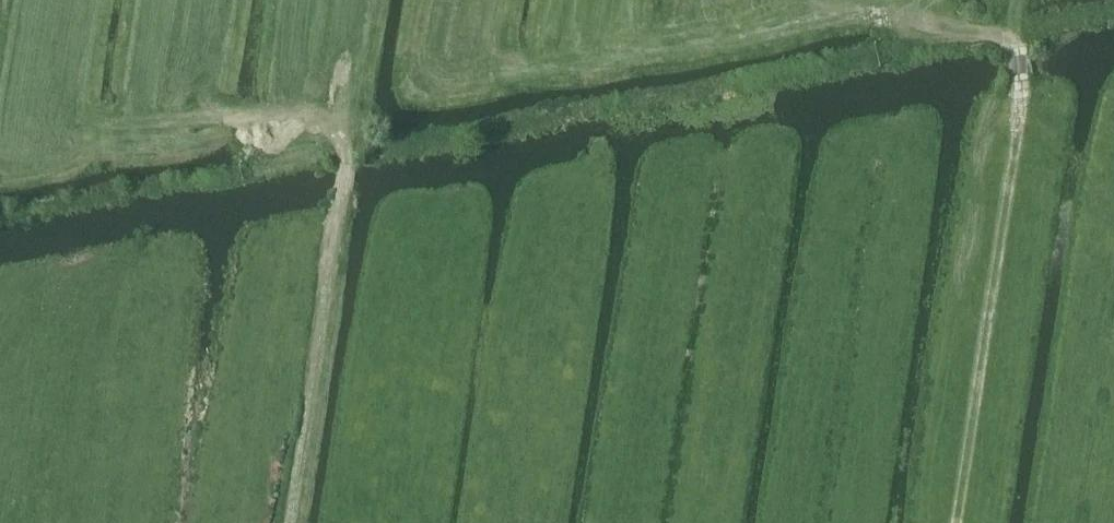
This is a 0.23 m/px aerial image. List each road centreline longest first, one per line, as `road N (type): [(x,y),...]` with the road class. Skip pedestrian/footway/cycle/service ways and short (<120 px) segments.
road 1 (track): [(1113,9),(158,188)]
road 2 (track): [(68,92),(70,114),(85,119),(286,114),(318,118),(333,132),(339,196),(287,522)]
road 3 (track): [(959,522),(1016,155),(1018,93),(1008,28),(1017,0)]

